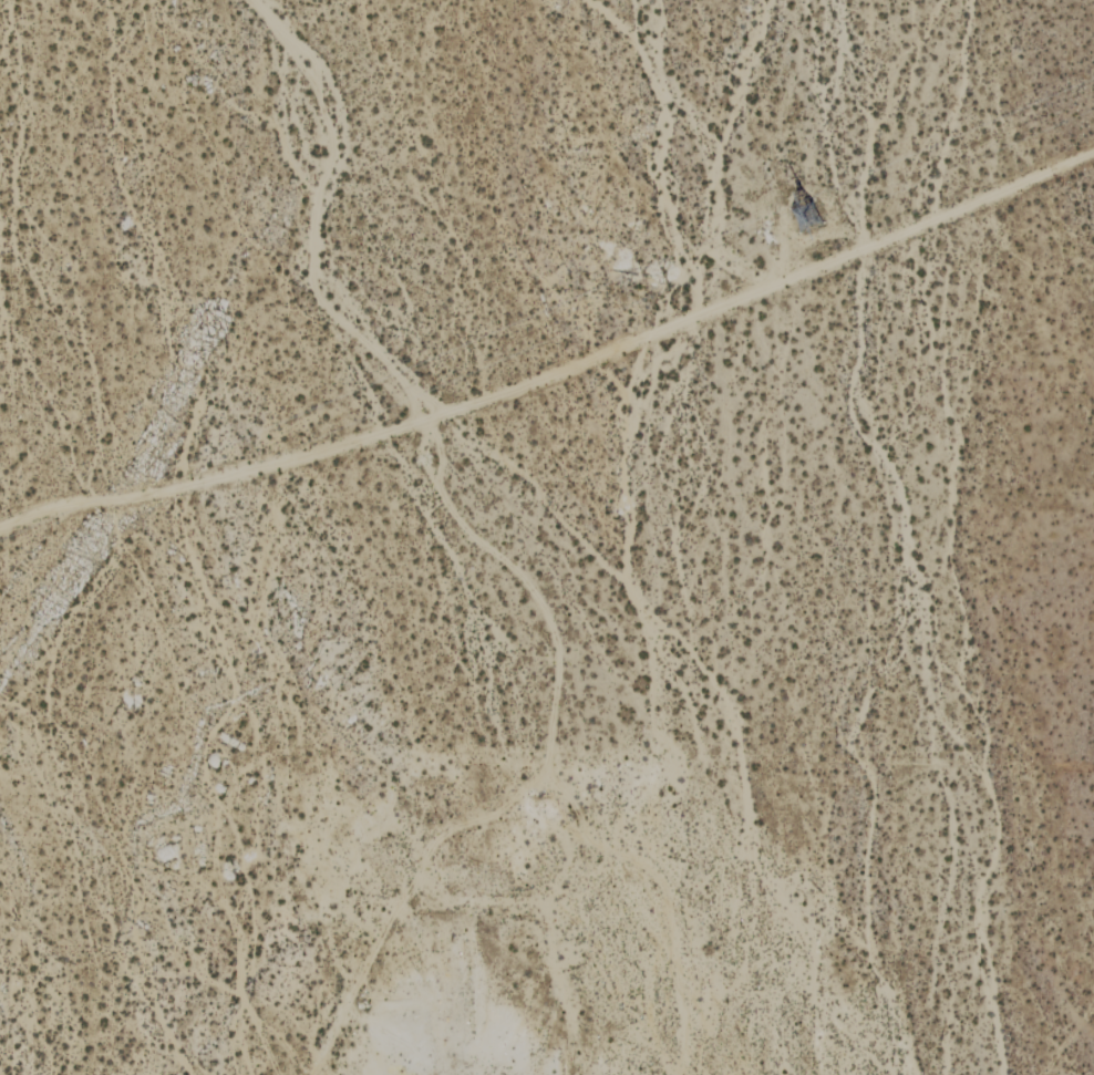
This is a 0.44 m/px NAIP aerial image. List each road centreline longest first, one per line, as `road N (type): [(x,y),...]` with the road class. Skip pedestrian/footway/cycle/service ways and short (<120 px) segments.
road 1 (track): [(1093,150),(487,400),(197,483),(54,508),(0,529)]

